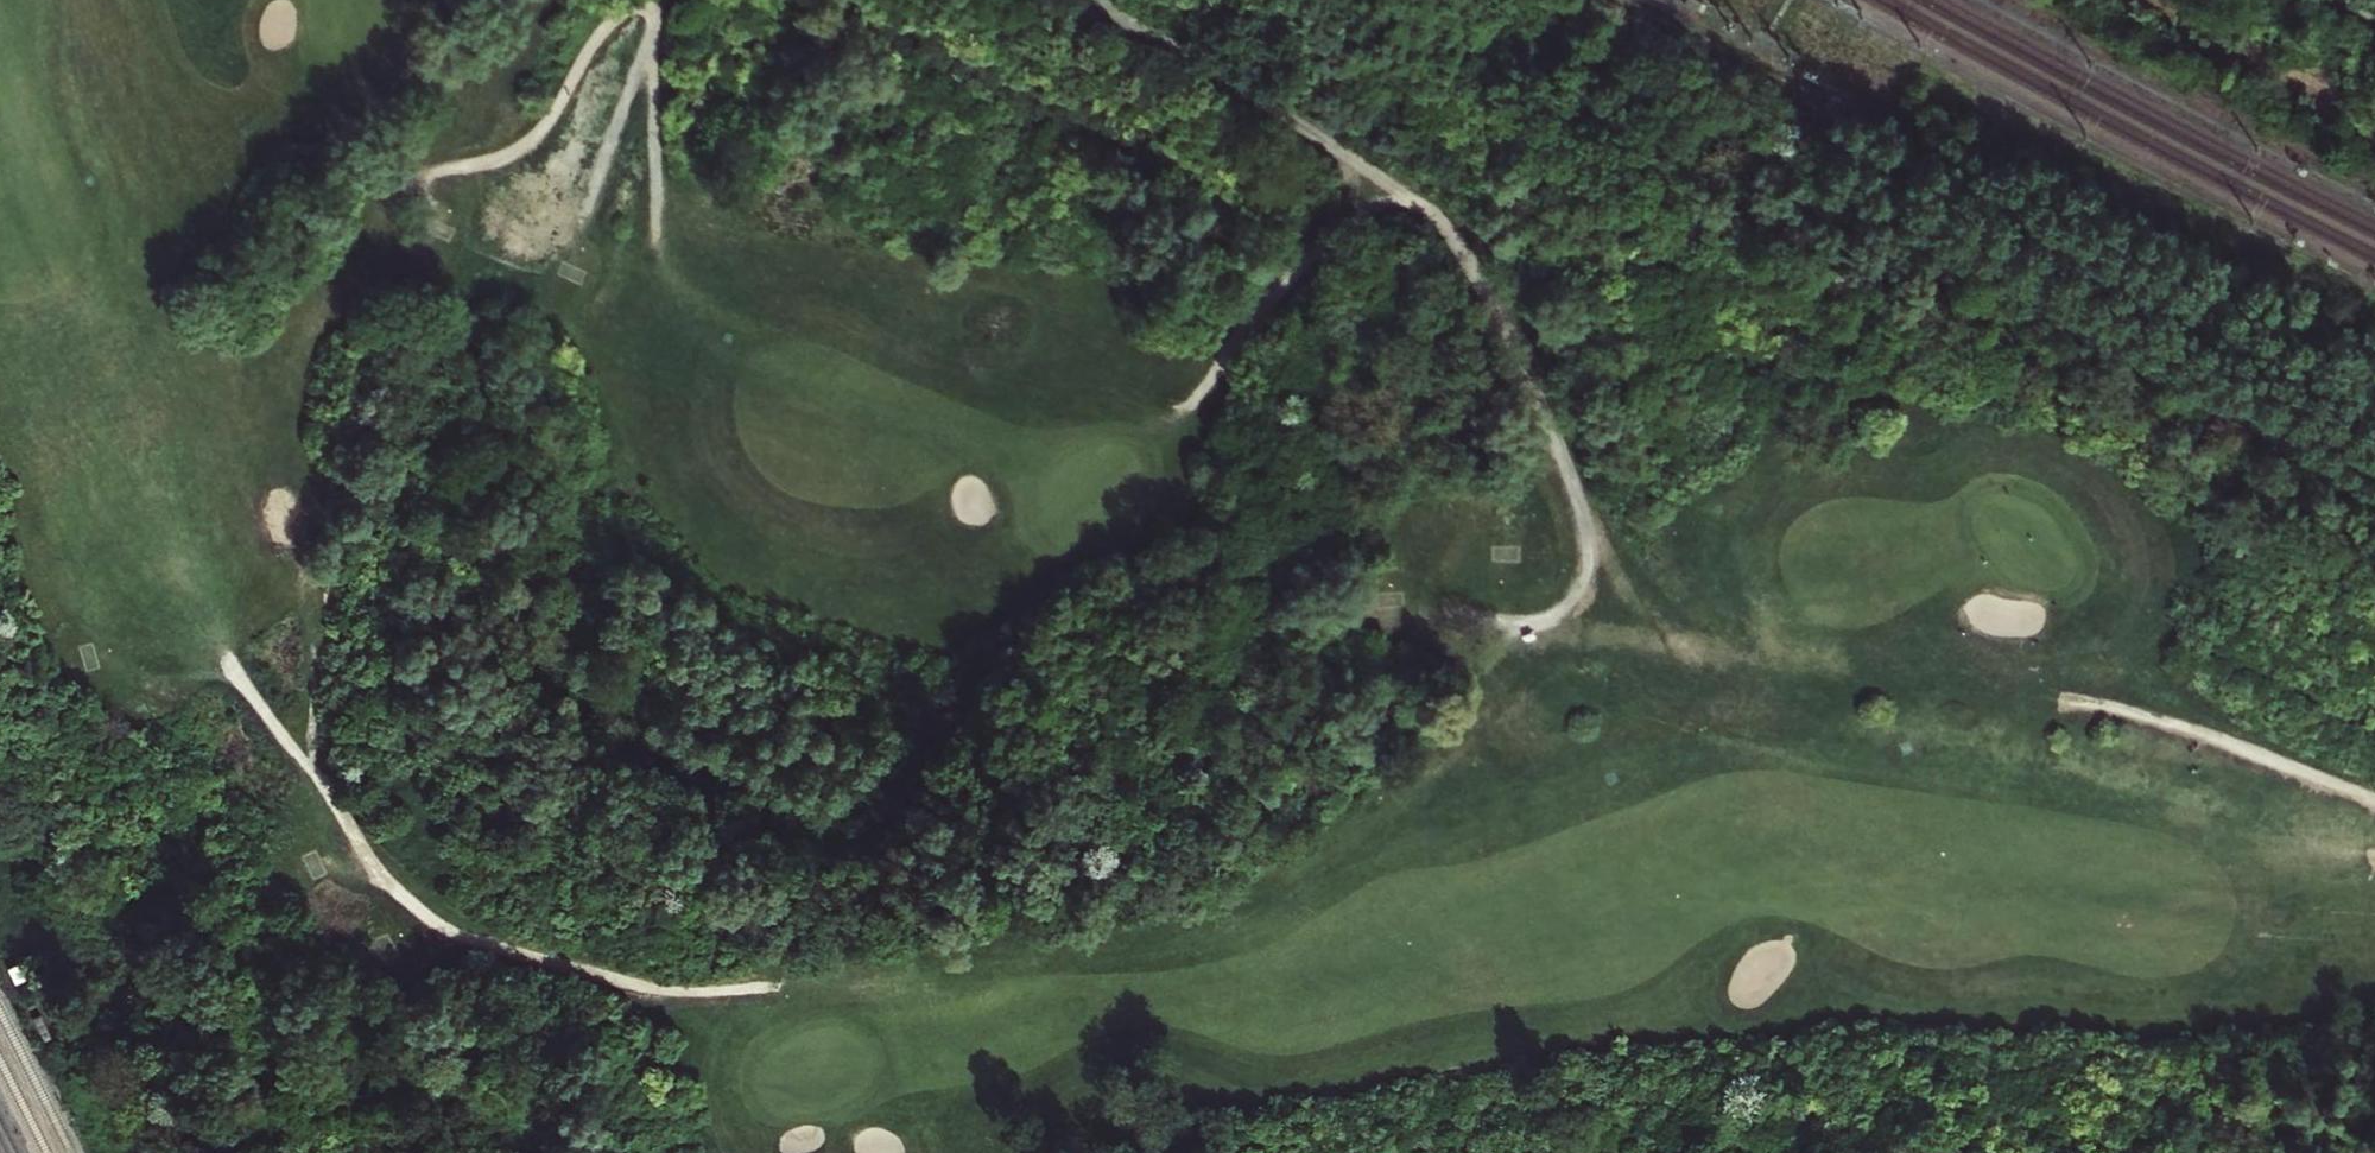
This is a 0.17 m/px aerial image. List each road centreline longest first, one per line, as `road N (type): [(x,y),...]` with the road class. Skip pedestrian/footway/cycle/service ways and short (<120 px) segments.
road 1 (track): [(1089,0),(1450,214)]

